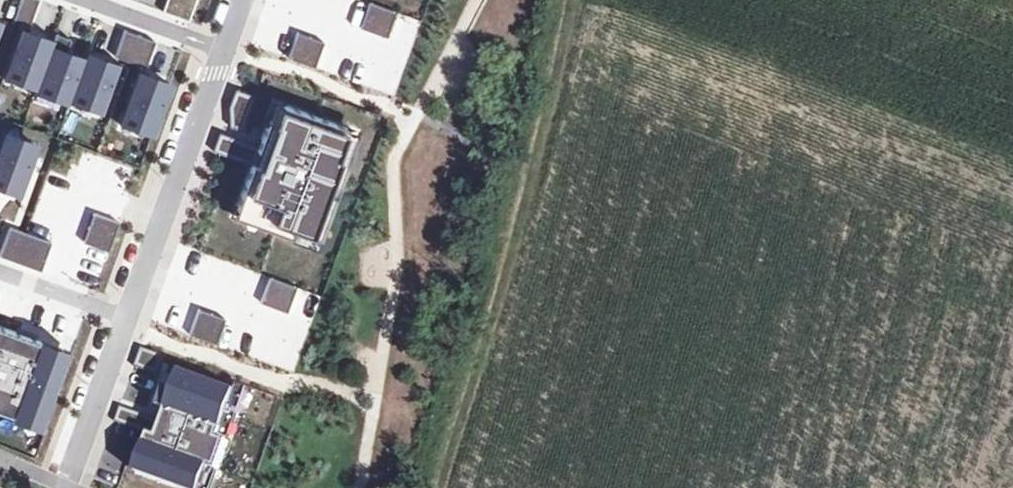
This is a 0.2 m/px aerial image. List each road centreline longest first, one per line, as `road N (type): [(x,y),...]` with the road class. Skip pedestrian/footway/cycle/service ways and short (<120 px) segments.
road 1 (residential): [(223,44),(123,314)]
road 2 (residential): [(123,314),(59,487)]
road 3 (residential): [(0,269),(123,314)]
road 4 (residential): [(104,0),(223,44)]

